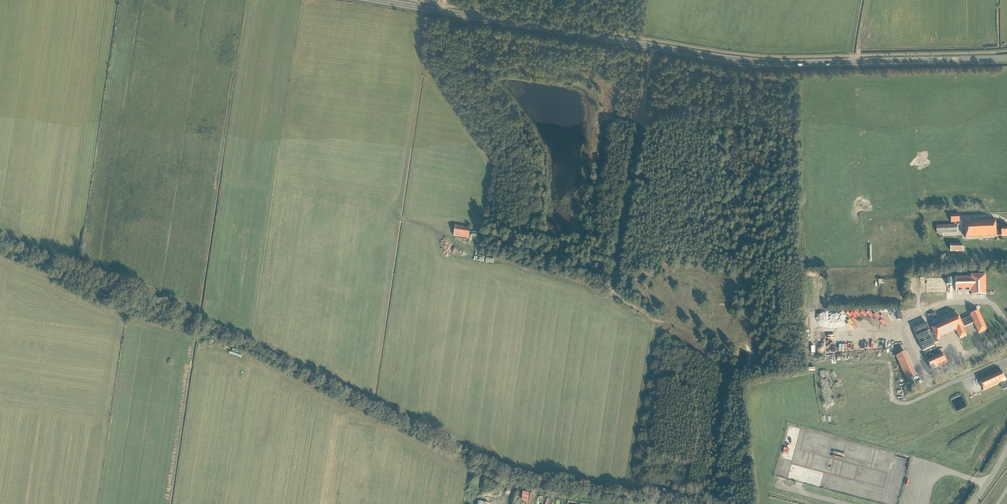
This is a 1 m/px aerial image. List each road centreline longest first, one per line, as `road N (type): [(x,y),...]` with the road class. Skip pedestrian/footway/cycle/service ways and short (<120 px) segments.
road 1 (secondary): [(1006,58),(748,61),(383,0)]
road 2 (track): [(457,242),(472,254),(610,297),(654,46)]

